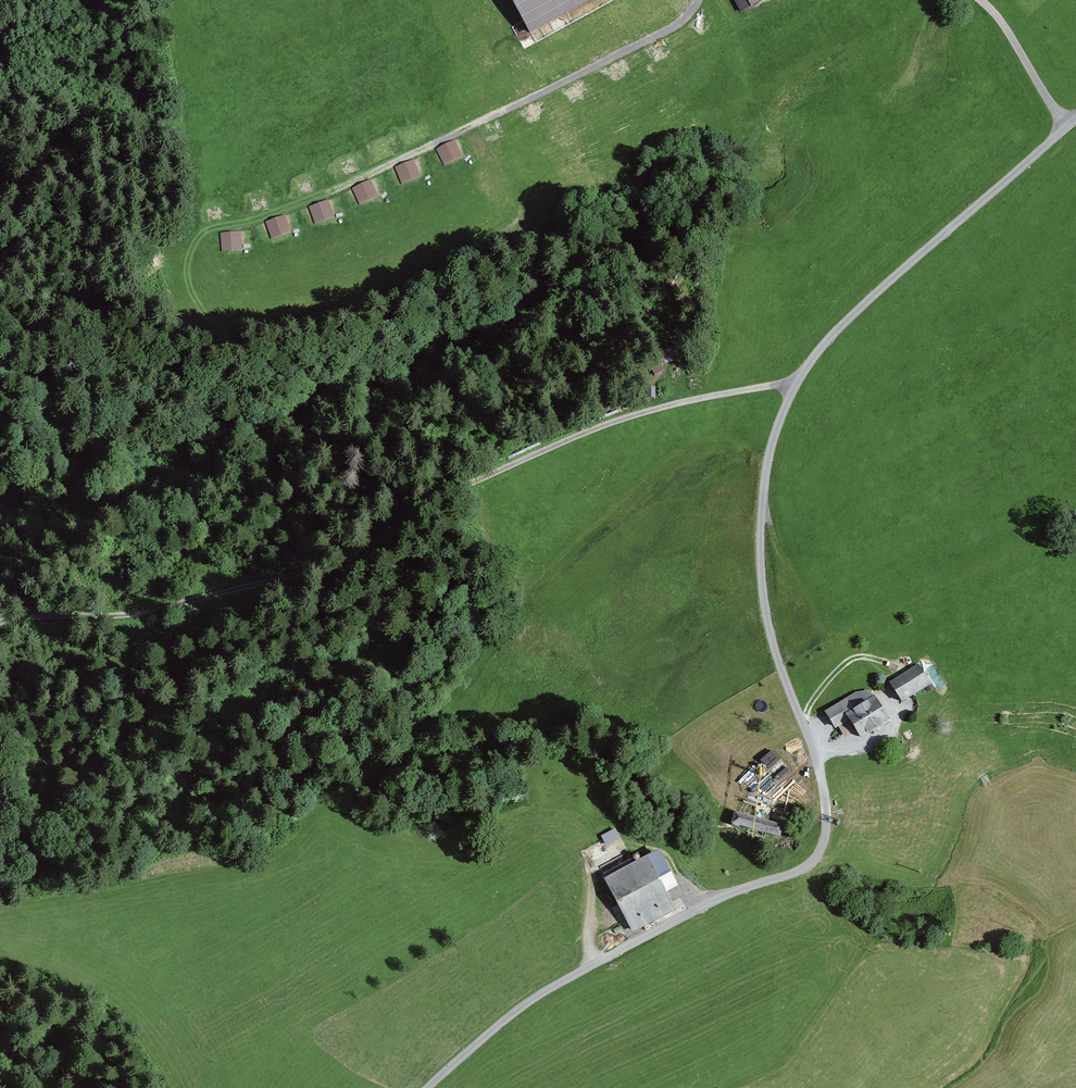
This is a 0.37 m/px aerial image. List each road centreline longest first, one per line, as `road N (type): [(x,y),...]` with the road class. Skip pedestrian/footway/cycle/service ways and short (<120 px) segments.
road 1 (unclassified): [(1075,117),(821,345),(792,385),(776,431),(760,540),(762,600),(822,781),(826,822),(815,860),(719,898),(544,991),(428,1087)]
road 2 (track): [(0,618),(25,611),(98,618),(311,575),(352,558),(462,486)]
road 3 (track): [(462,486),(655,410),(792,385)]
road 4 (track): [(980,0),(1065,126)]
road 5 (track): [(802,724),(847,663),(871,657),(899,669)]

